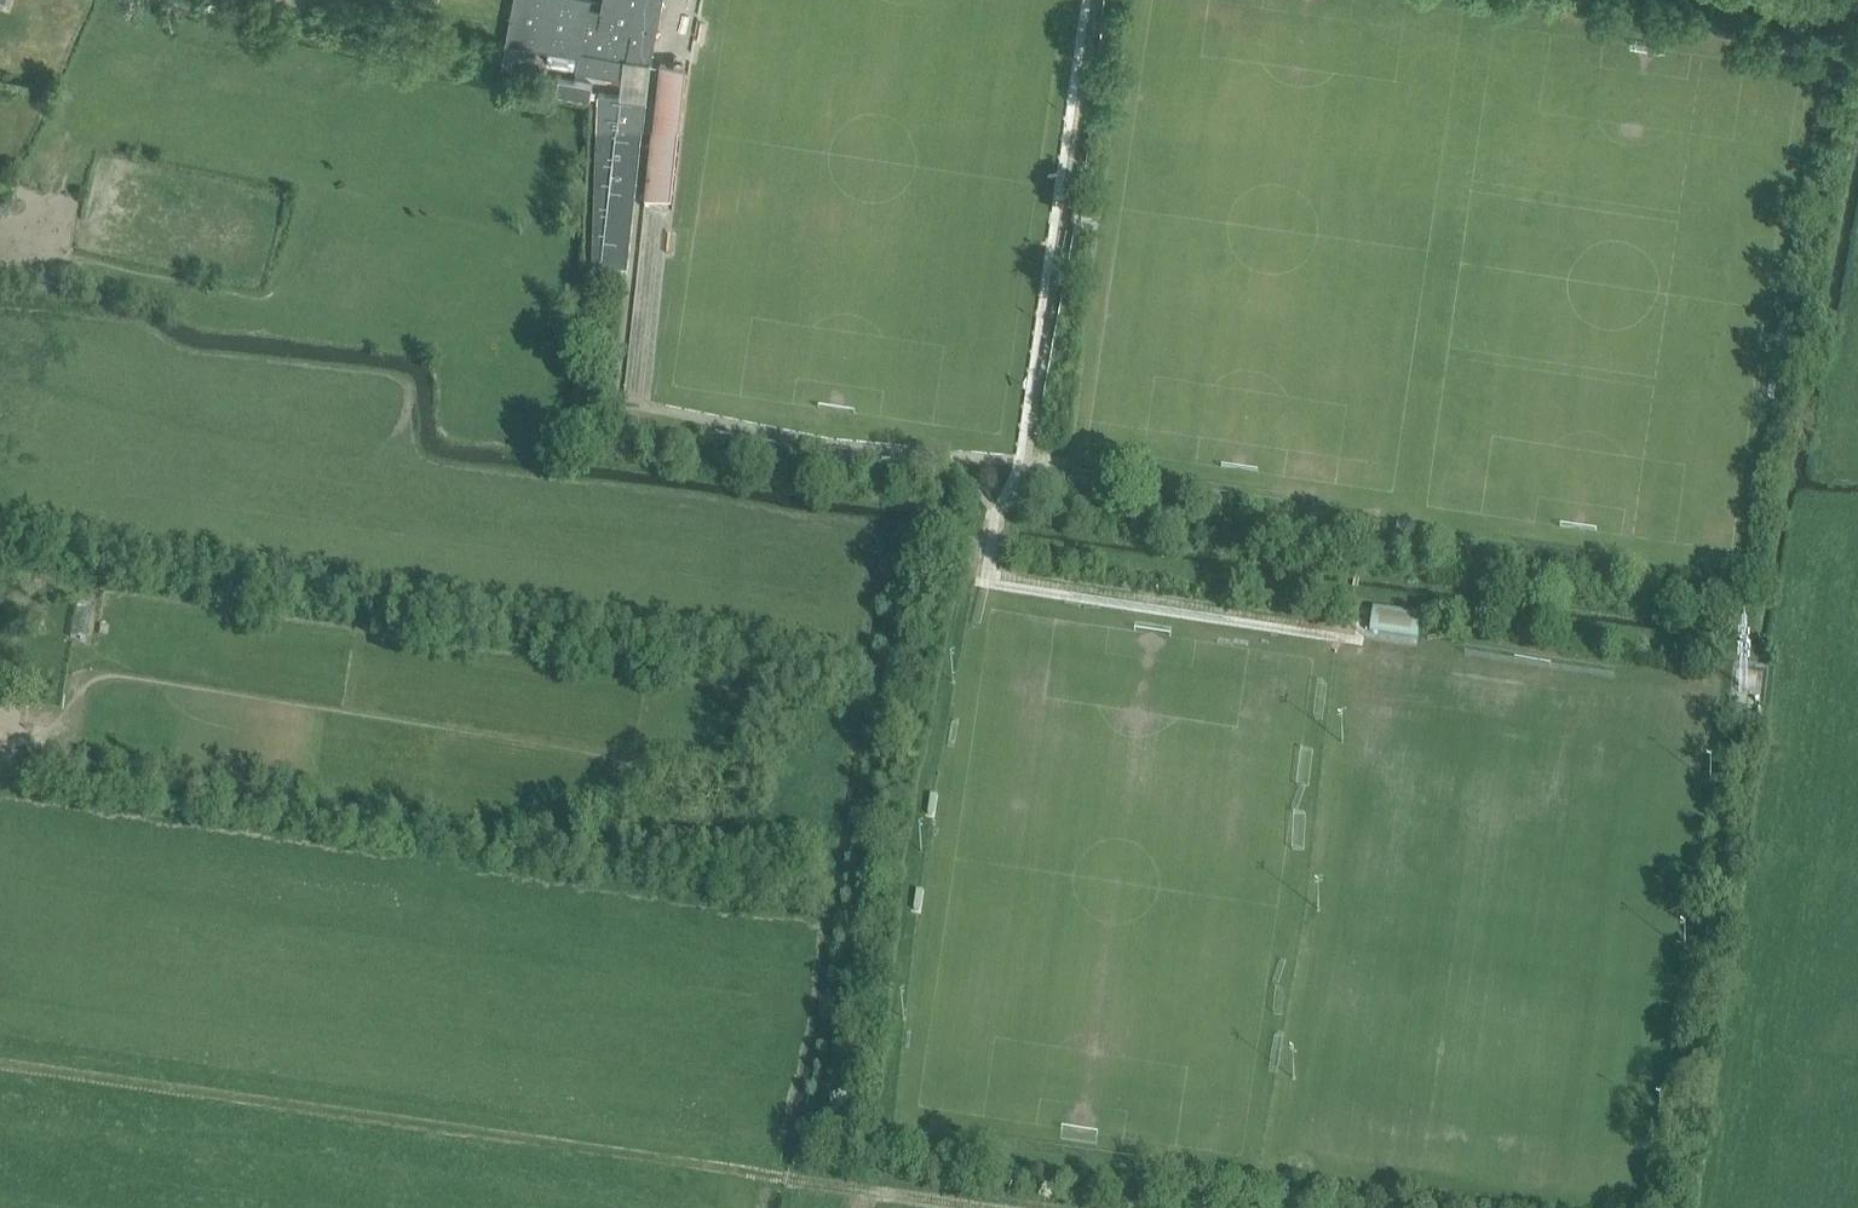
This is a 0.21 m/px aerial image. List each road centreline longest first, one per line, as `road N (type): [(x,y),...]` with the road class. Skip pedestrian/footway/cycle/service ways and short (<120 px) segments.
road 1 (track): [(860,1193),(0,1068)]
road 2 (track): [(987,582),(997,517),(1024,454),(1092,0)]

